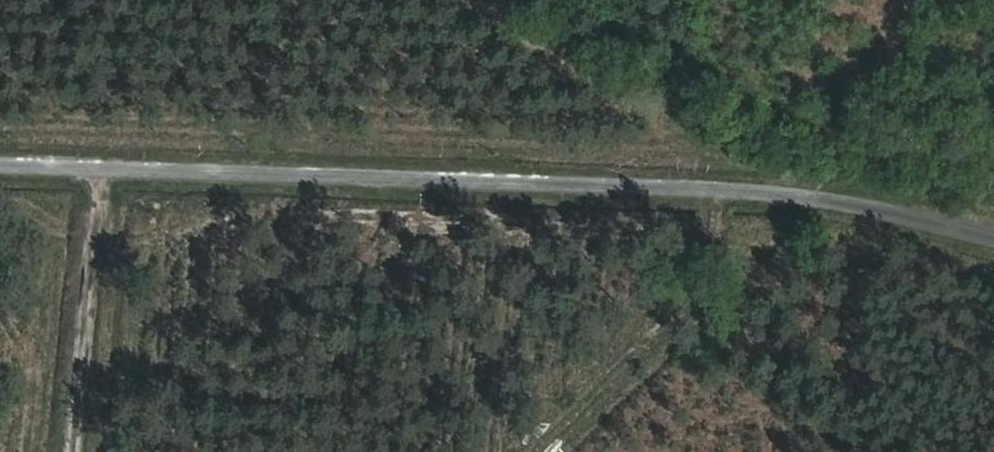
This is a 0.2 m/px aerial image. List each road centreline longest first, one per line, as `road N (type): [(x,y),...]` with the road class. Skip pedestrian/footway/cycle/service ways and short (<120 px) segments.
road 1 (track): [(0,171),(685,187),(817,197),(993,236)]
road 2 (track): [(513,451),(685,187),(467,0)]

